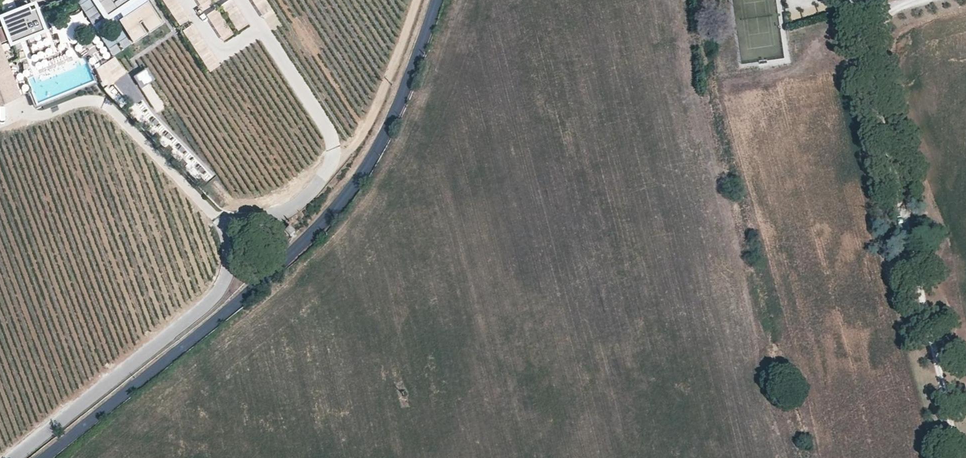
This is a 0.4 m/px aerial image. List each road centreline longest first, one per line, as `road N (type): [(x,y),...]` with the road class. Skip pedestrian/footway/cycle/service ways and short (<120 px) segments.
road 1 (unclassified): [(40,457),(323,225),(377,154),(439,0)]
road 2 (track): [(958,457),(865,30),(880,12),(921,0)]

